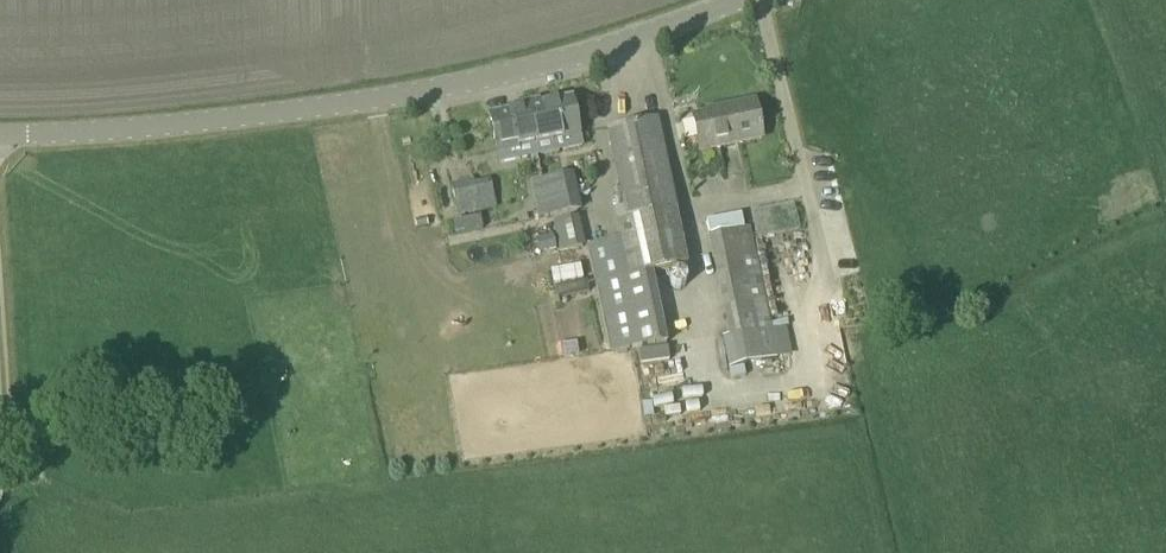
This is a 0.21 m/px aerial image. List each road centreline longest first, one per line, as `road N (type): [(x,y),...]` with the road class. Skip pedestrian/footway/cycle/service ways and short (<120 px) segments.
road 1 (unclassified): [(0,137),(107,133),(381,102),(560,64),(743,0)]

